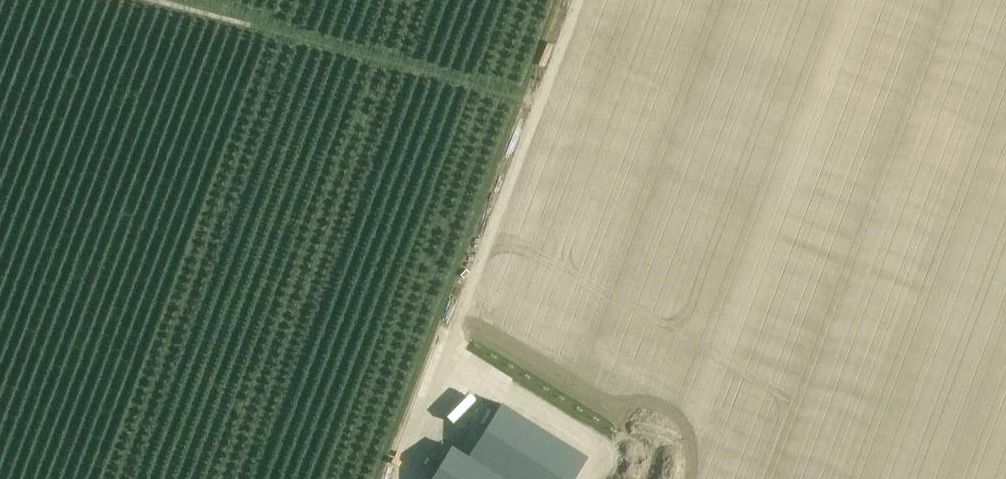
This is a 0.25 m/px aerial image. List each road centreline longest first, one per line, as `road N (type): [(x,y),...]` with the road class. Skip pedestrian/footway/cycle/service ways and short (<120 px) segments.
road 1 (track): [(581,0),(435,390)]

